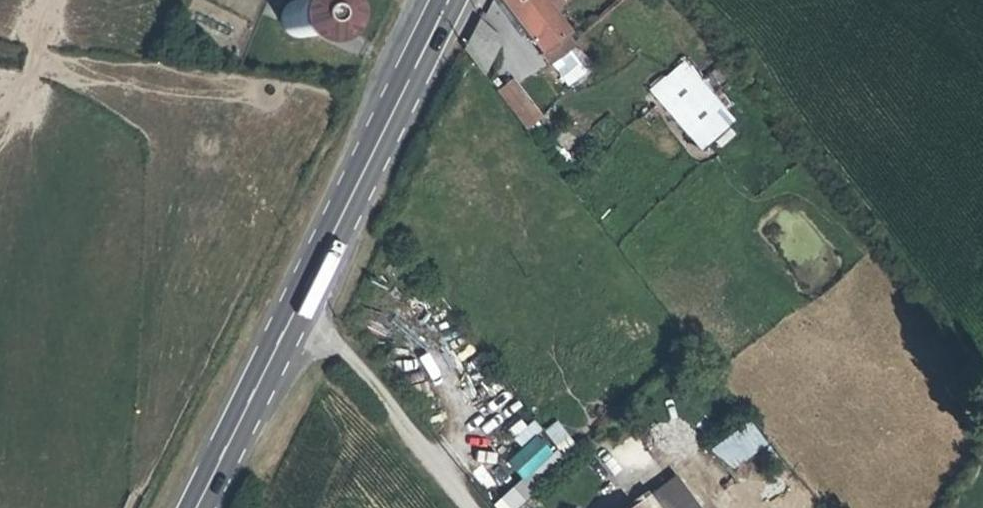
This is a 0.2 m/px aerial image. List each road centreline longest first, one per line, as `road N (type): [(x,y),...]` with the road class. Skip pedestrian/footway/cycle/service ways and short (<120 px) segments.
road 1 (primary): [(447,0),(196,507)]

